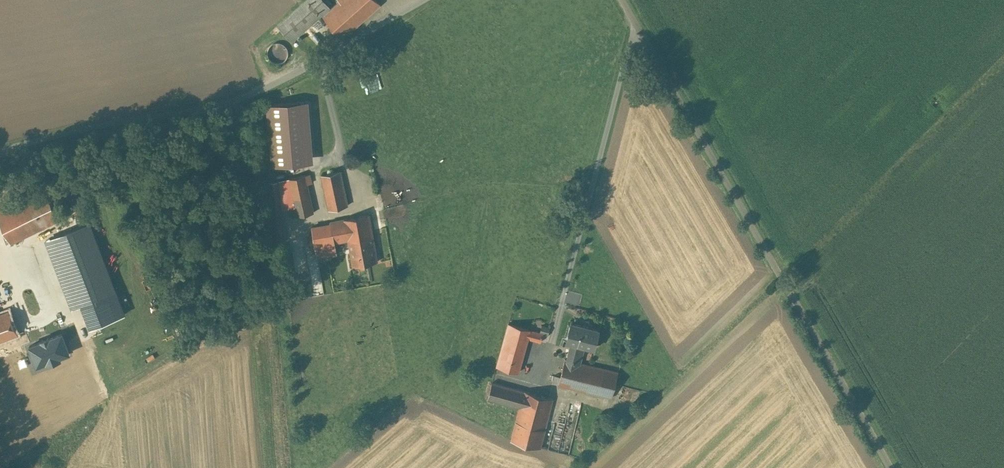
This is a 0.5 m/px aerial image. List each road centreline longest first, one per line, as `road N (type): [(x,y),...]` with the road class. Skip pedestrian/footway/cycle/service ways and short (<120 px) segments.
road 1 (unclassified): [(629,0),(895,467)]
road 2 (unclassified): [(0,147),(110,116),(190,106),(271,79),(418,0)]

